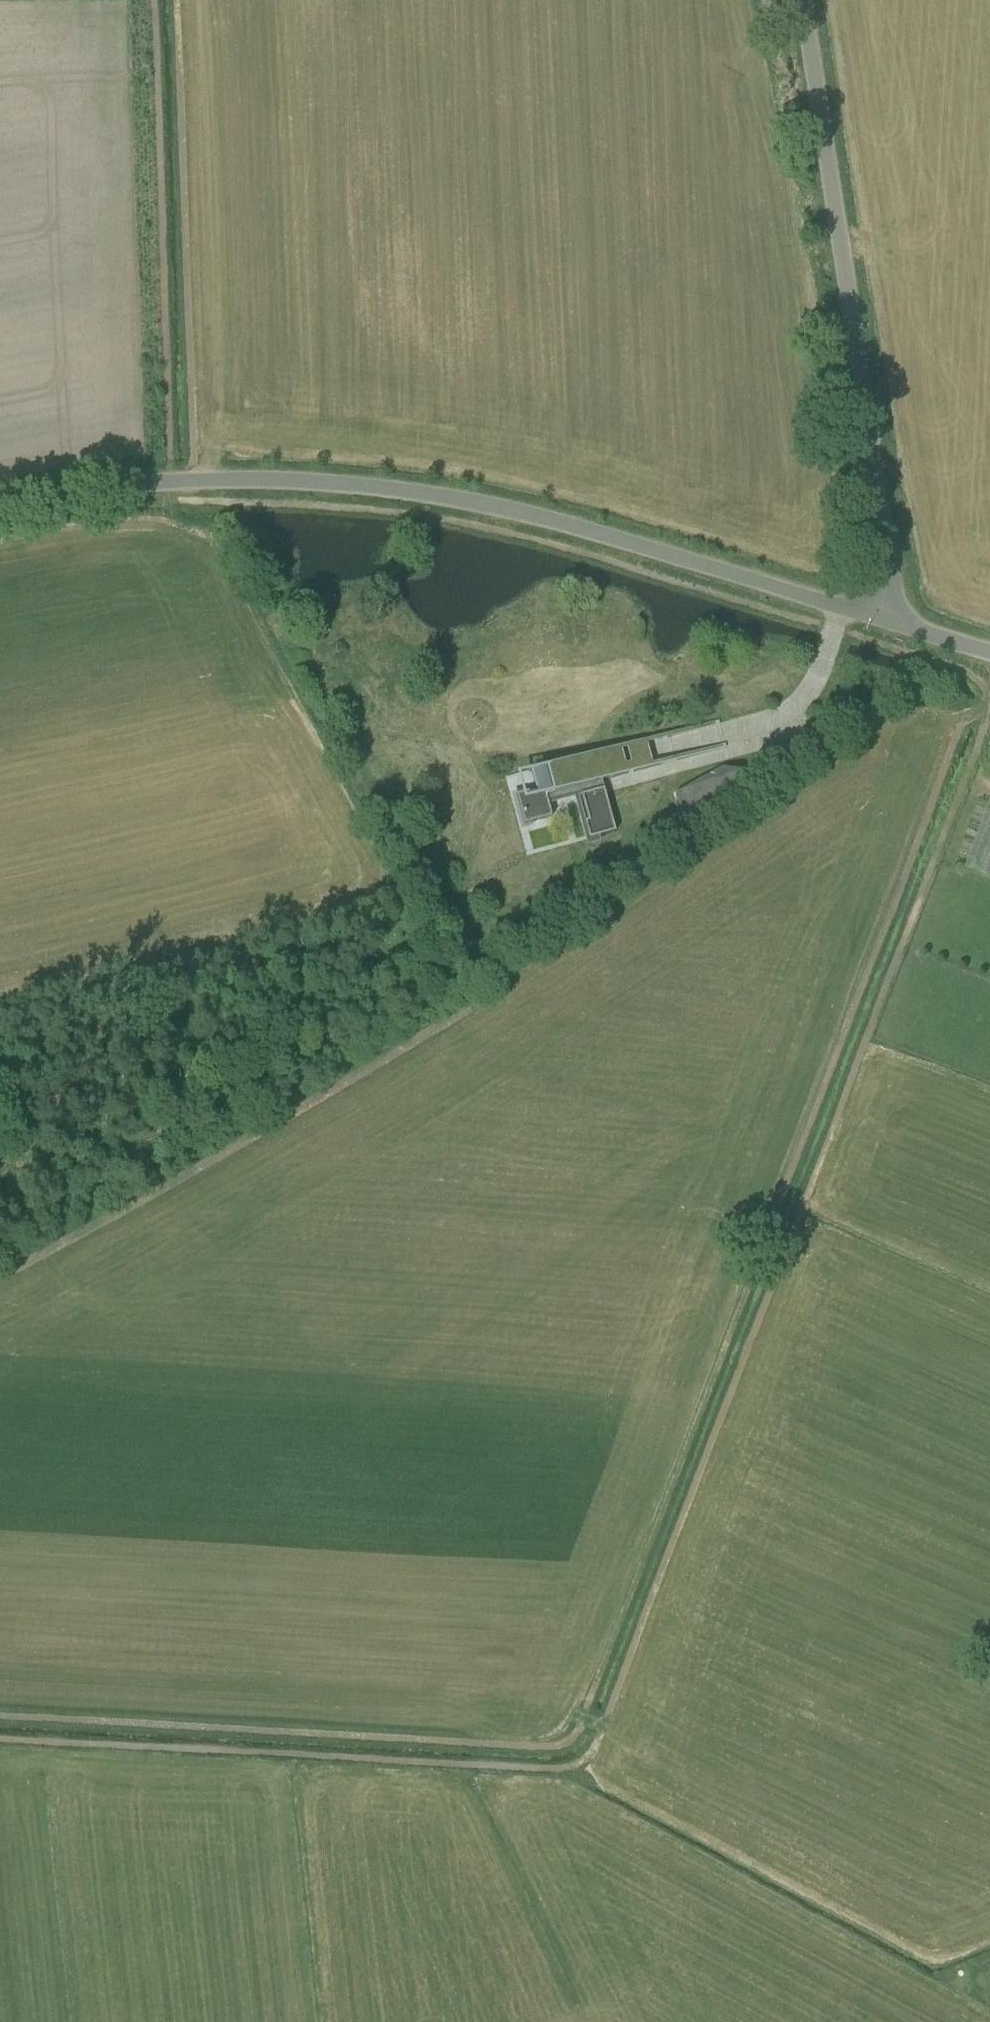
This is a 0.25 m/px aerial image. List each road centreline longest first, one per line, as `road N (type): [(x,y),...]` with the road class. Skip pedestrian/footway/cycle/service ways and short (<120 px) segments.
road 1 (unclassified): [(0,507),(137,482),(280,479),(464,500),(884,617)]
road 2 (unclassified): [(884,617),(889,545),(805,0)]

